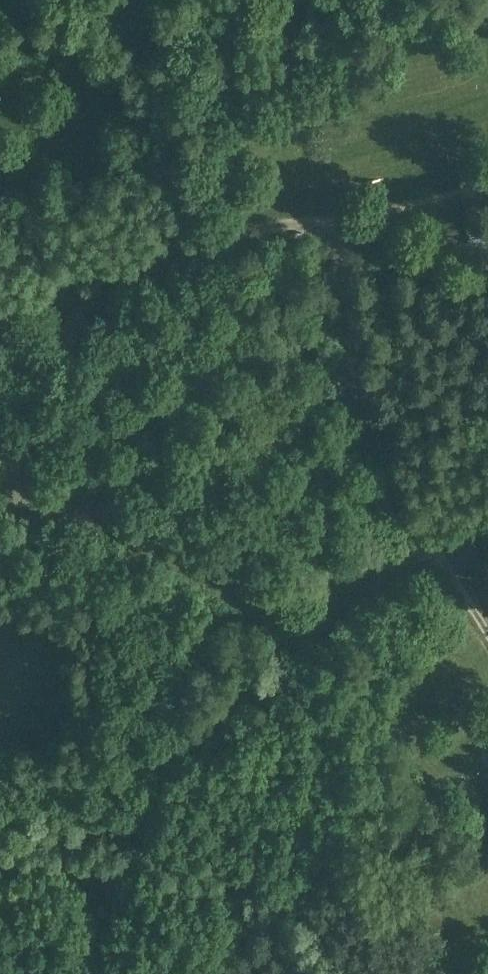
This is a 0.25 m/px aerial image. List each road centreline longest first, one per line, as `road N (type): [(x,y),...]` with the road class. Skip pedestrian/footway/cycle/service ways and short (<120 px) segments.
road 1 (track): [(325,219),(357,352),(433,551),(363,590),(309,635),(212,570),(111,524),(5,499)]
road 2 (track): [(431,685),(309,635),(249,681),(188,742),(148,808),(111,903),(105,973)]
road 3 (track): [(487,182),(365,215),(258,224),(14,302),(0,316)]

